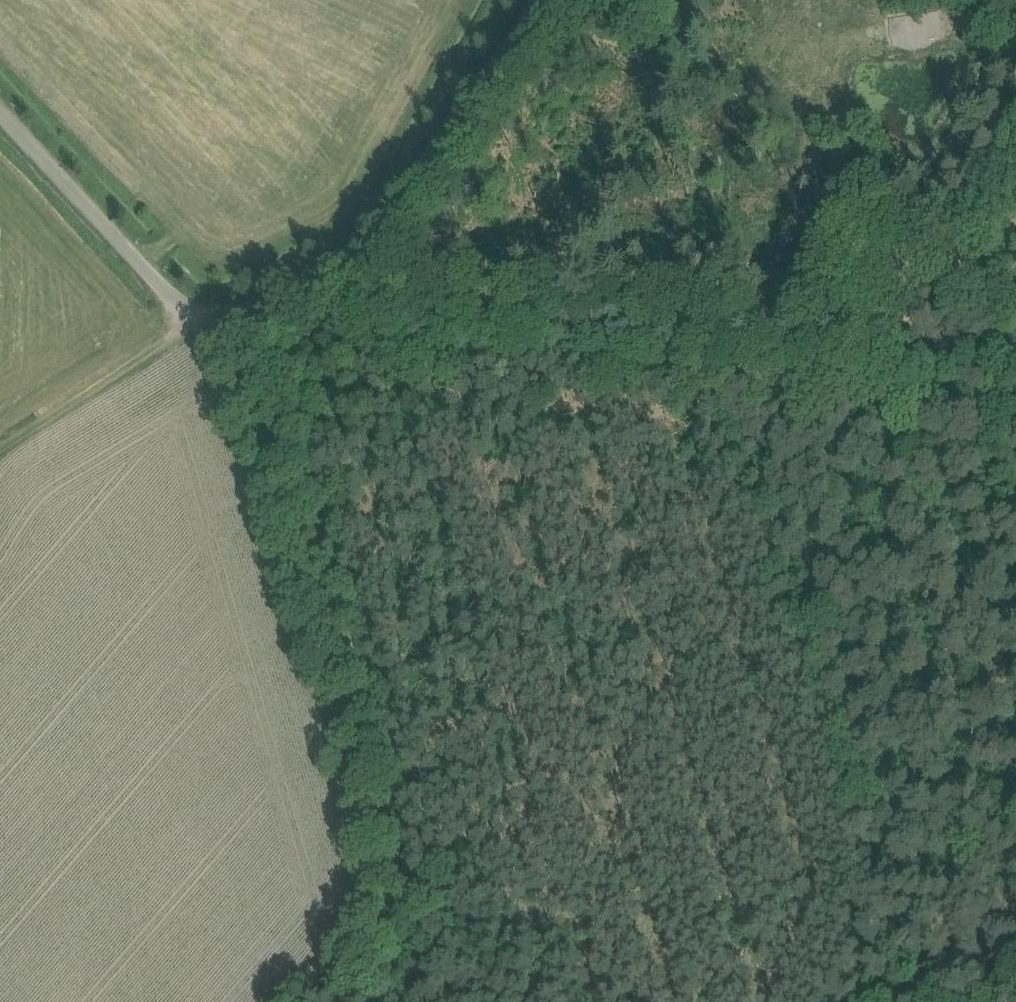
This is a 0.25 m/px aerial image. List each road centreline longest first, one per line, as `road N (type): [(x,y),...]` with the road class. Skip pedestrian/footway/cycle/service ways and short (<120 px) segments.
road 1 (unclassified): [(0,112),(198,316),(237,315),(359,241),(387,215),(537,0)]
road 2 (track): [(252,310),(280,357),(402,850),(391,931),(334,1001)]
road 3 (track): [(198,316),(0,420)]

